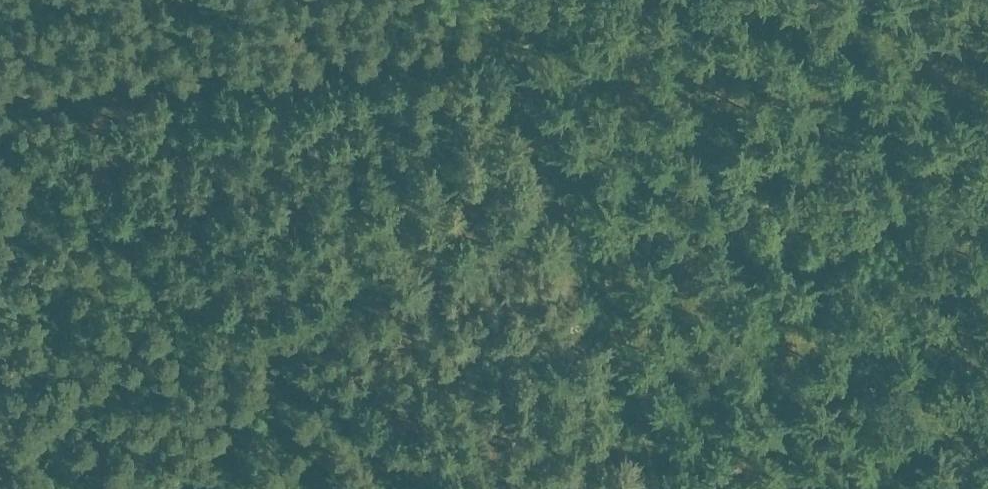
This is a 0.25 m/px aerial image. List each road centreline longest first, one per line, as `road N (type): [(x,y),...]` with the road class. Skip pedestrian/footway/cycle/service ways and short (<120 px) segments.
road 1 (track): [(0,78),(449,463),(462,488)]
road 2 (track): [(0,46),(519,0)]

